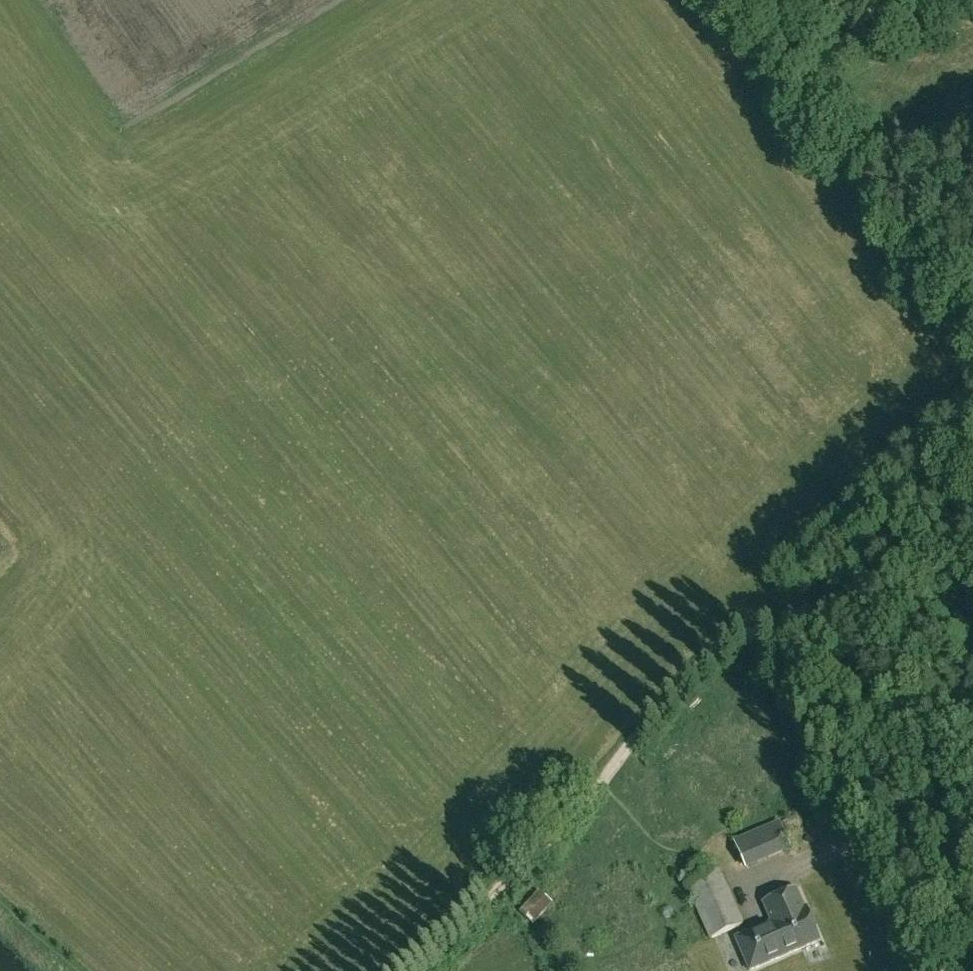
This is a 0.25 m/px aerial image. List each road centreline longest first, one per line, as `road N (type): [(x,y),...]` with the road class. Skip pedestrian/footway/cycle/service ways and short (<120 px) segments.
road 1 (track): [(910,970),(839,777),(779,651),(760,634),(744,634),(719,648),(563,828),(411,970)]

